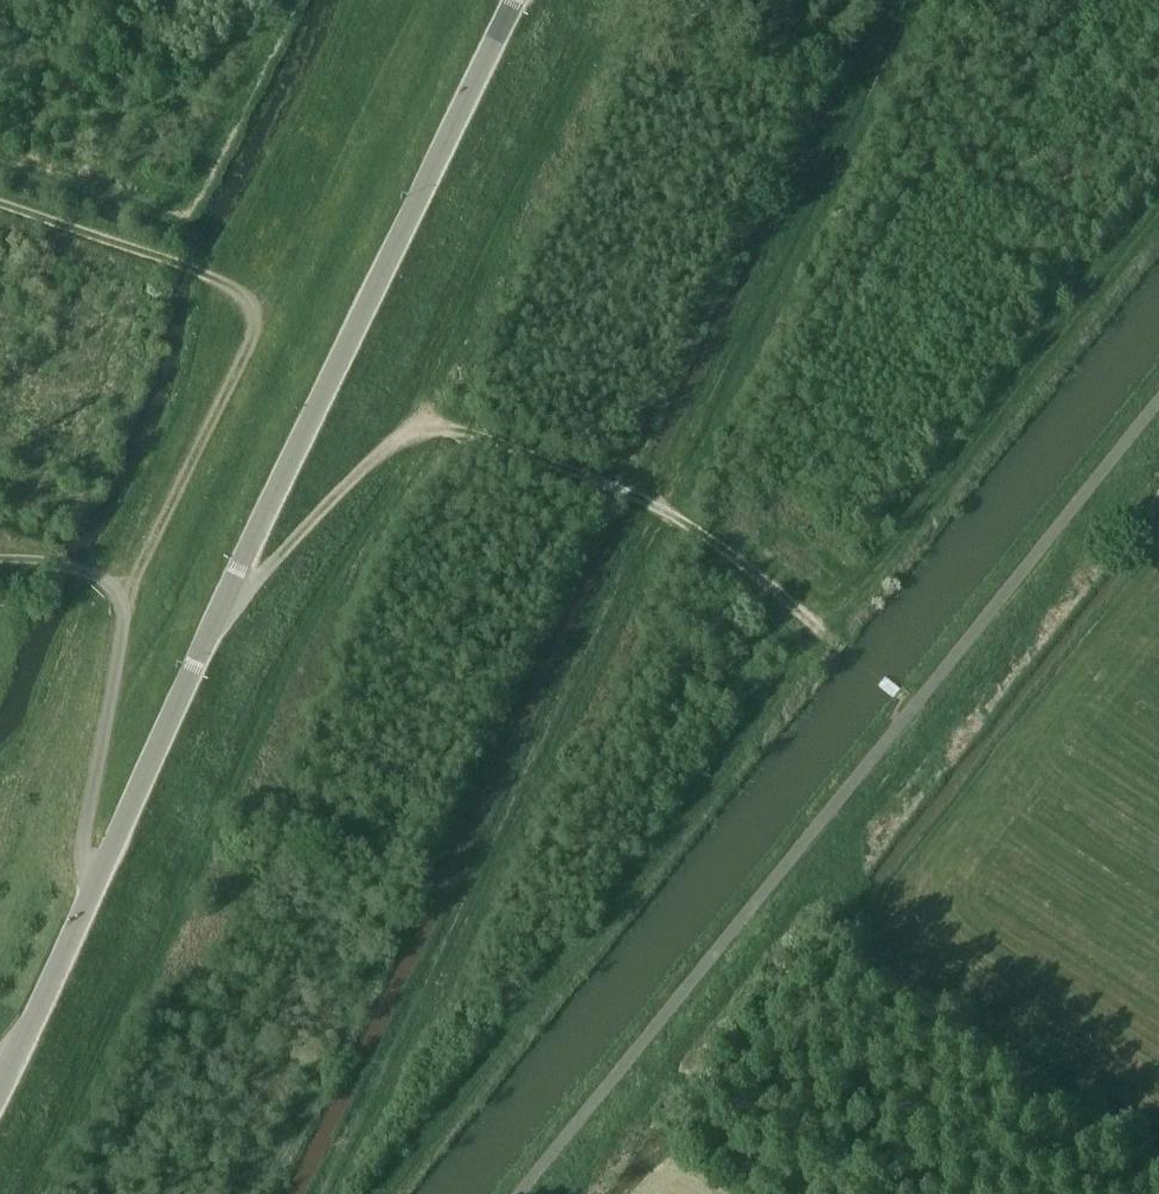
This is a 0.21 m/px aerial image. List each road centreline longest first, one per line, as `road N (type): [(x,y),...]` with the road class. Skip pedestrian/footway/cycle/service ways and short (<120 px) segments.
road 1 (unclassified): [(0,1100),(214,633),(522,0)]
road 2 (unclassified): [(1158,400),(520,1193)]
road 3 (track): [(852,659),(751,571),(640,498),(459,431),(391,445),(214,633)]
road 4 (track): [(392,1193),(826,636)]
road 5 (track): [(92,574),(123,601),(255,320)]
road 6 (track): [(255,320),(371,55),(384,0)]
road 7 (track): [(123,601),(83,845),(92,902)]
road 8 (track): [(255,320),(239,296),(184,266),(0,203)]

